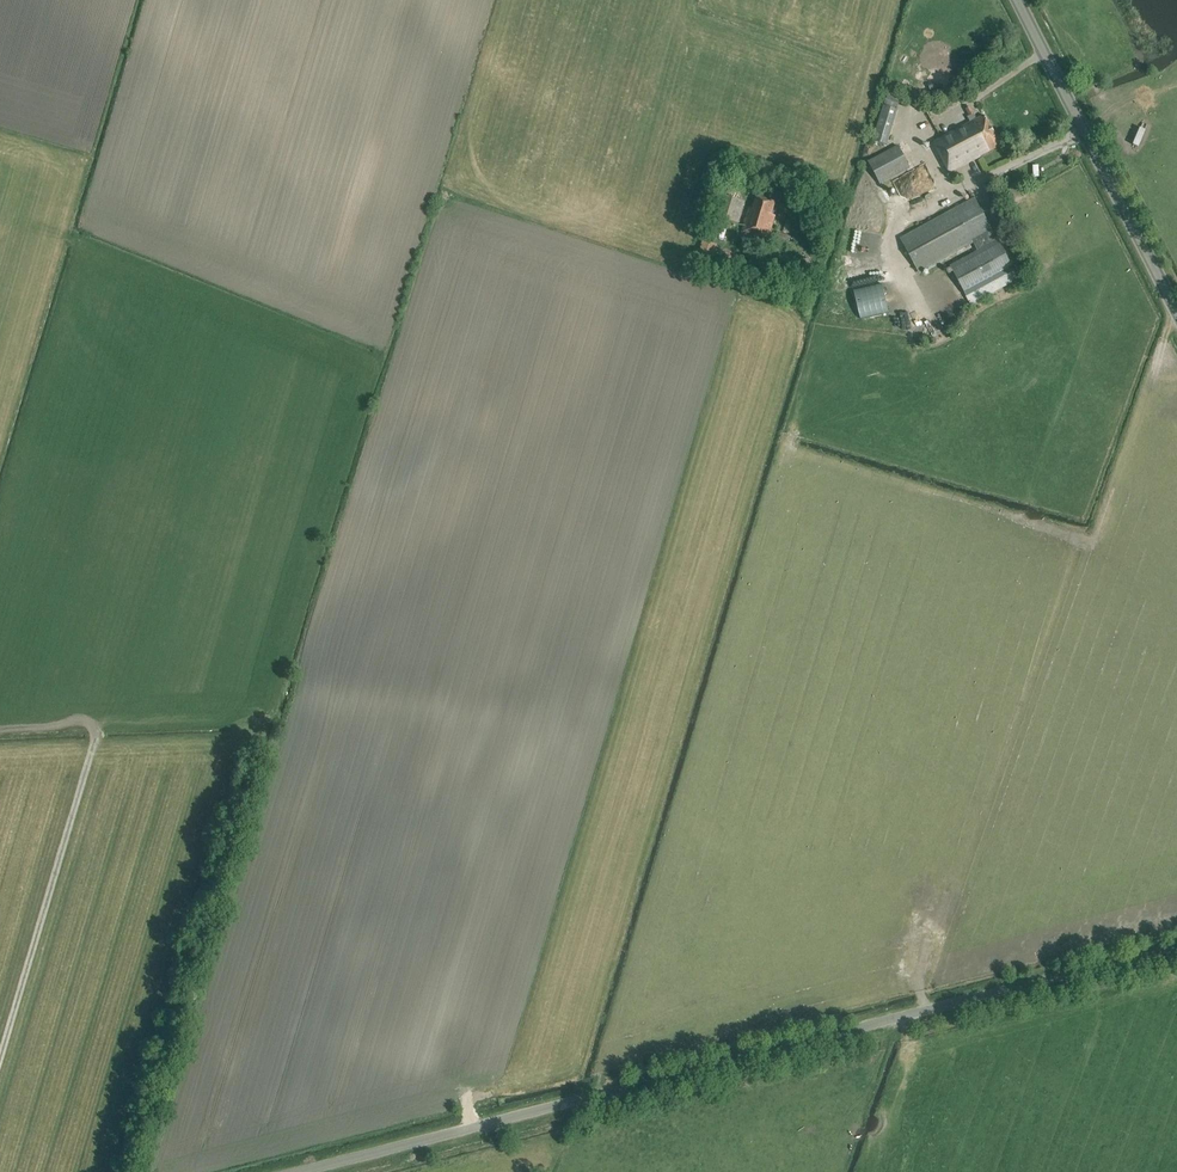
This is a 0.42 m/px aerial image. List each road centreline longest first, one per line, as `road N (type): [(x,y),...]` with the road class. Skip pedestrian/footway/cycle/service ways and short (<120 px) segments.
road 1 (unclassified): [(314,1171),(1176,948)]
road 2 (tertiary): [(1176,313),(1016,0)]
road 3 (track): [(893,0),(830,207),(800,205)]

